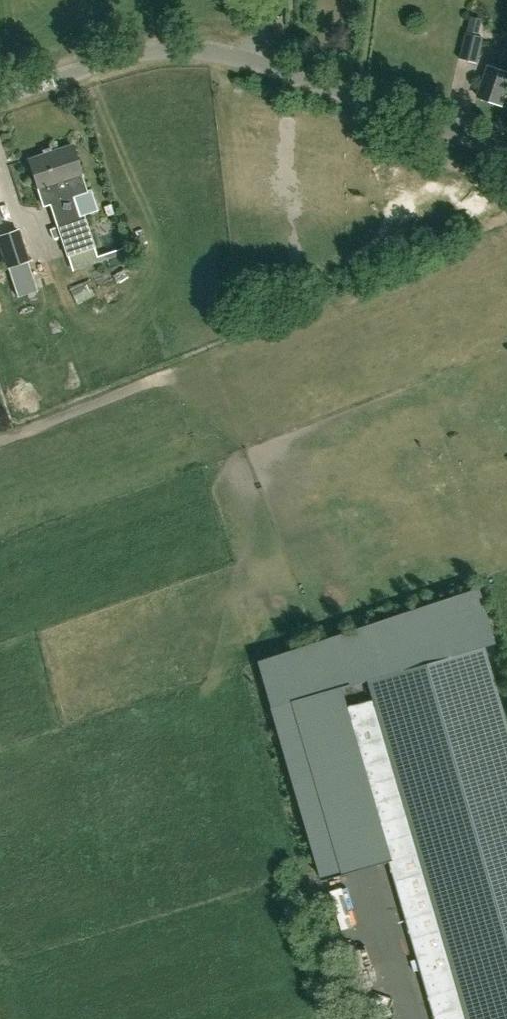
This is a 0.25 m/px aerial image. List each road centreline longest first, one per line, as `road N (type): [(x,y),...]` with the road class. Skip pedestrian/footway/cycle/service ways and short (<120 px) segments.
road 1 (unclassified): [(506,153),(193,46),(119,58),(0,95)]

